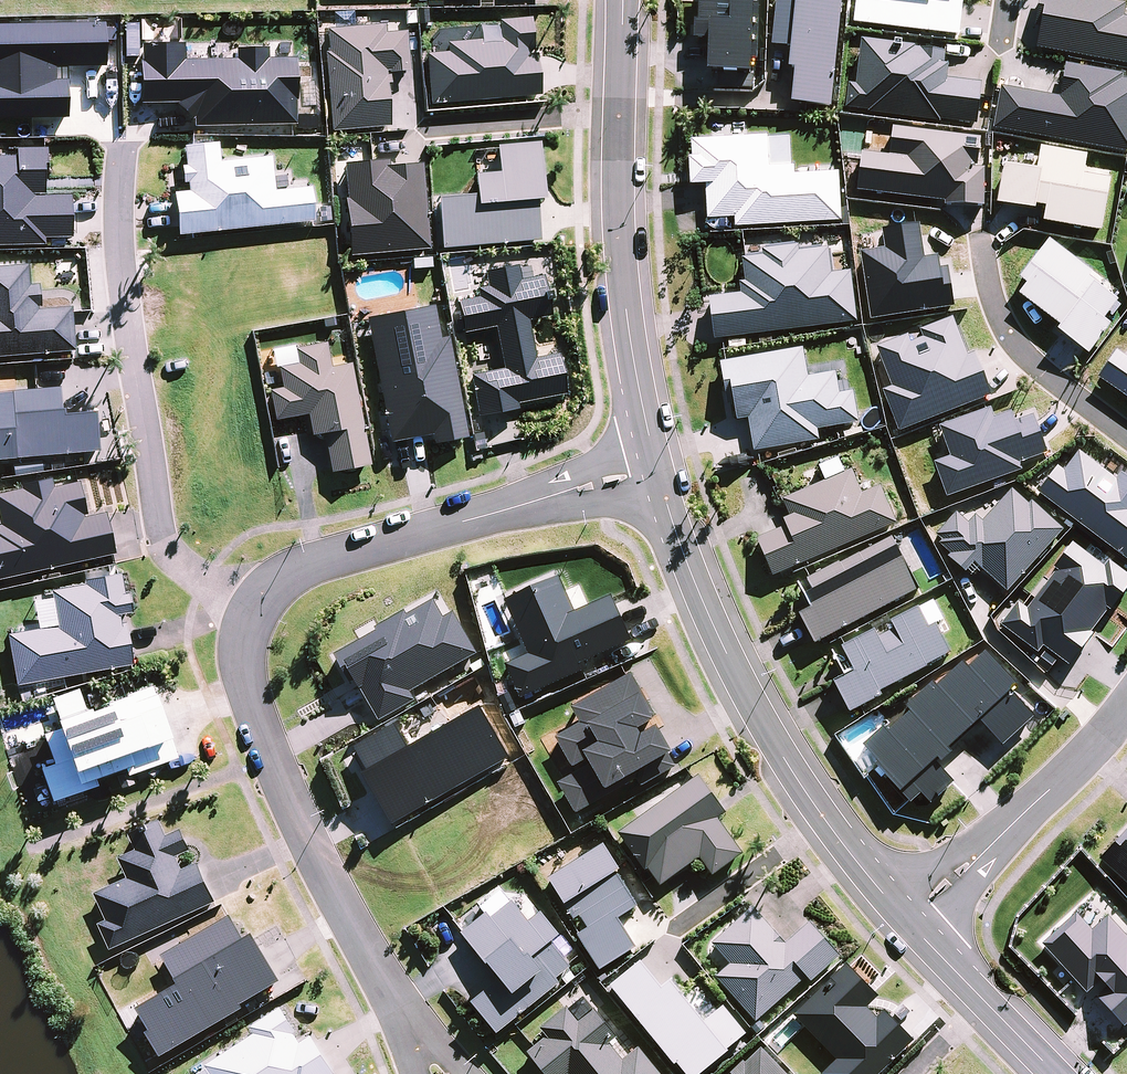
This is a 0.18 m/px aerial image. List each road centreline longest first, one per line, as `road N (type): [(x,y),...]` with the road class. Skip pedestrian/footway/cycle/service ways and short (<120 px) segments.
road 1 (tertiary): [(656,470),(682,554),(753,705),(811,799),(906,922)]
road 2 (residential): [(254,610),(172,548),(160,528),(117,239),(120,137)]
road 3 (tertiary): [(623,0),(619,248),(656,470)]
road 4 (residential): [(254,610),(241,677),(296,826),(401,1009)]
road 5 (residential): [(656,470),(311,563),(254,610)]
road 6 (residential): [(1126,698),(1080,757),(906,922)]
road 7 (residential): [(1126,437),(1015,345),(992,298),(980,226)]
road 8 (tertiary): [(906,922),(1054,1073)]

